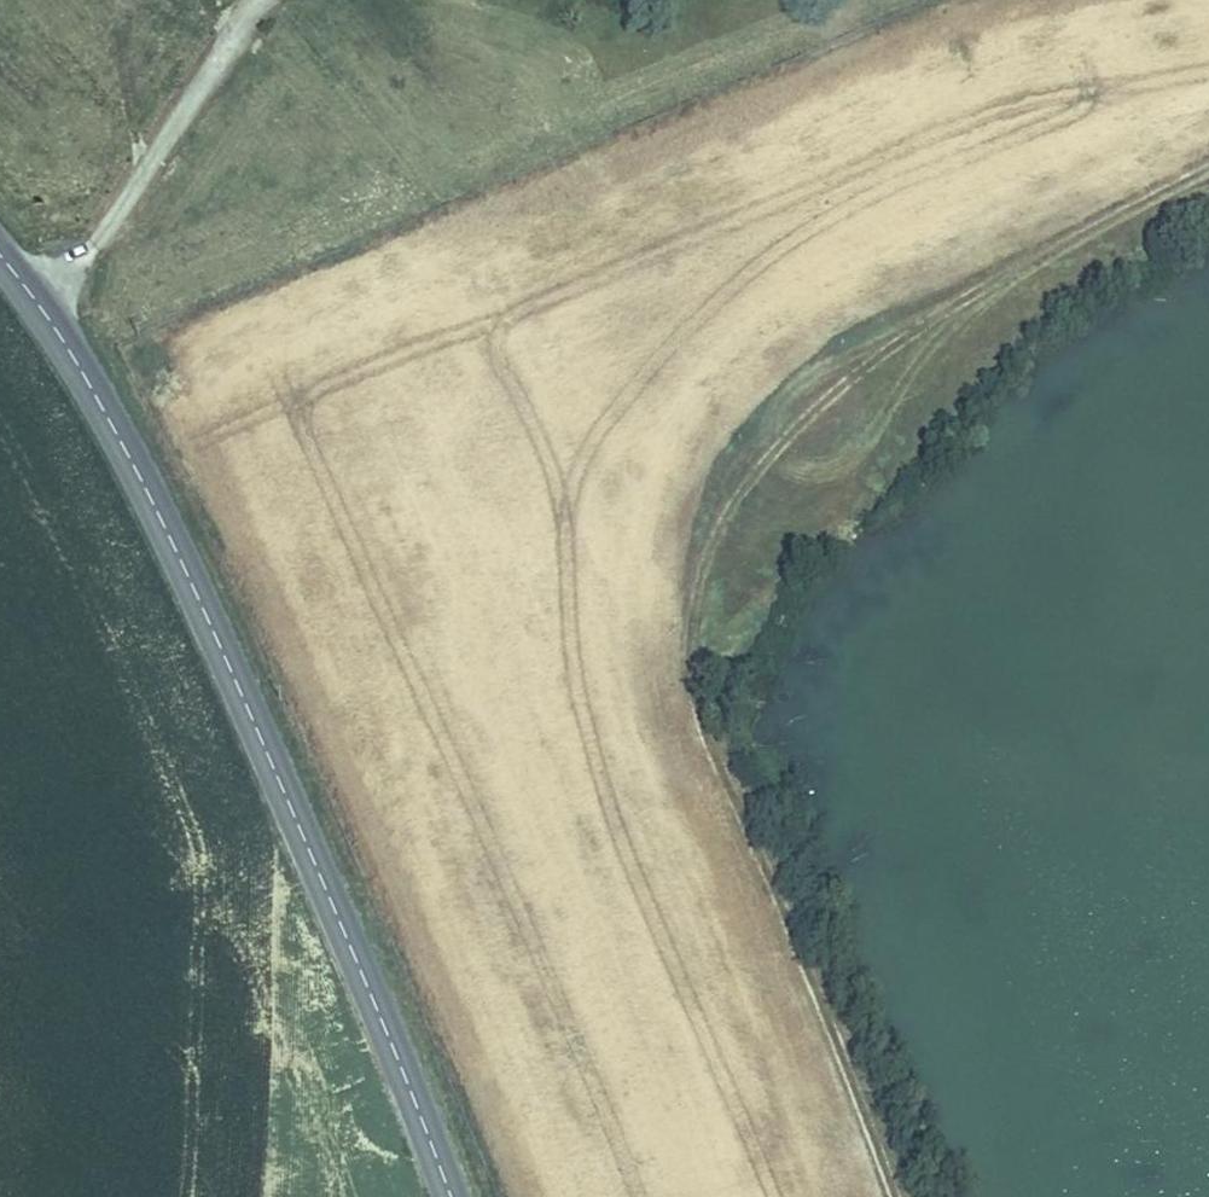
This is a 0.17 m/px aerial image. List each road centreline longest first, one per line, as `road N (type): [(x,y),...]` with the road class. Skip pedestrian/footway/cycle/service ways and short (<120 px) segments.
road 1 (tertiary): [(0,259),(133,476),(310,848),(448,1196)]
road 2 (track): [(675,515),(767,420),(880,340),(1208,146)]

